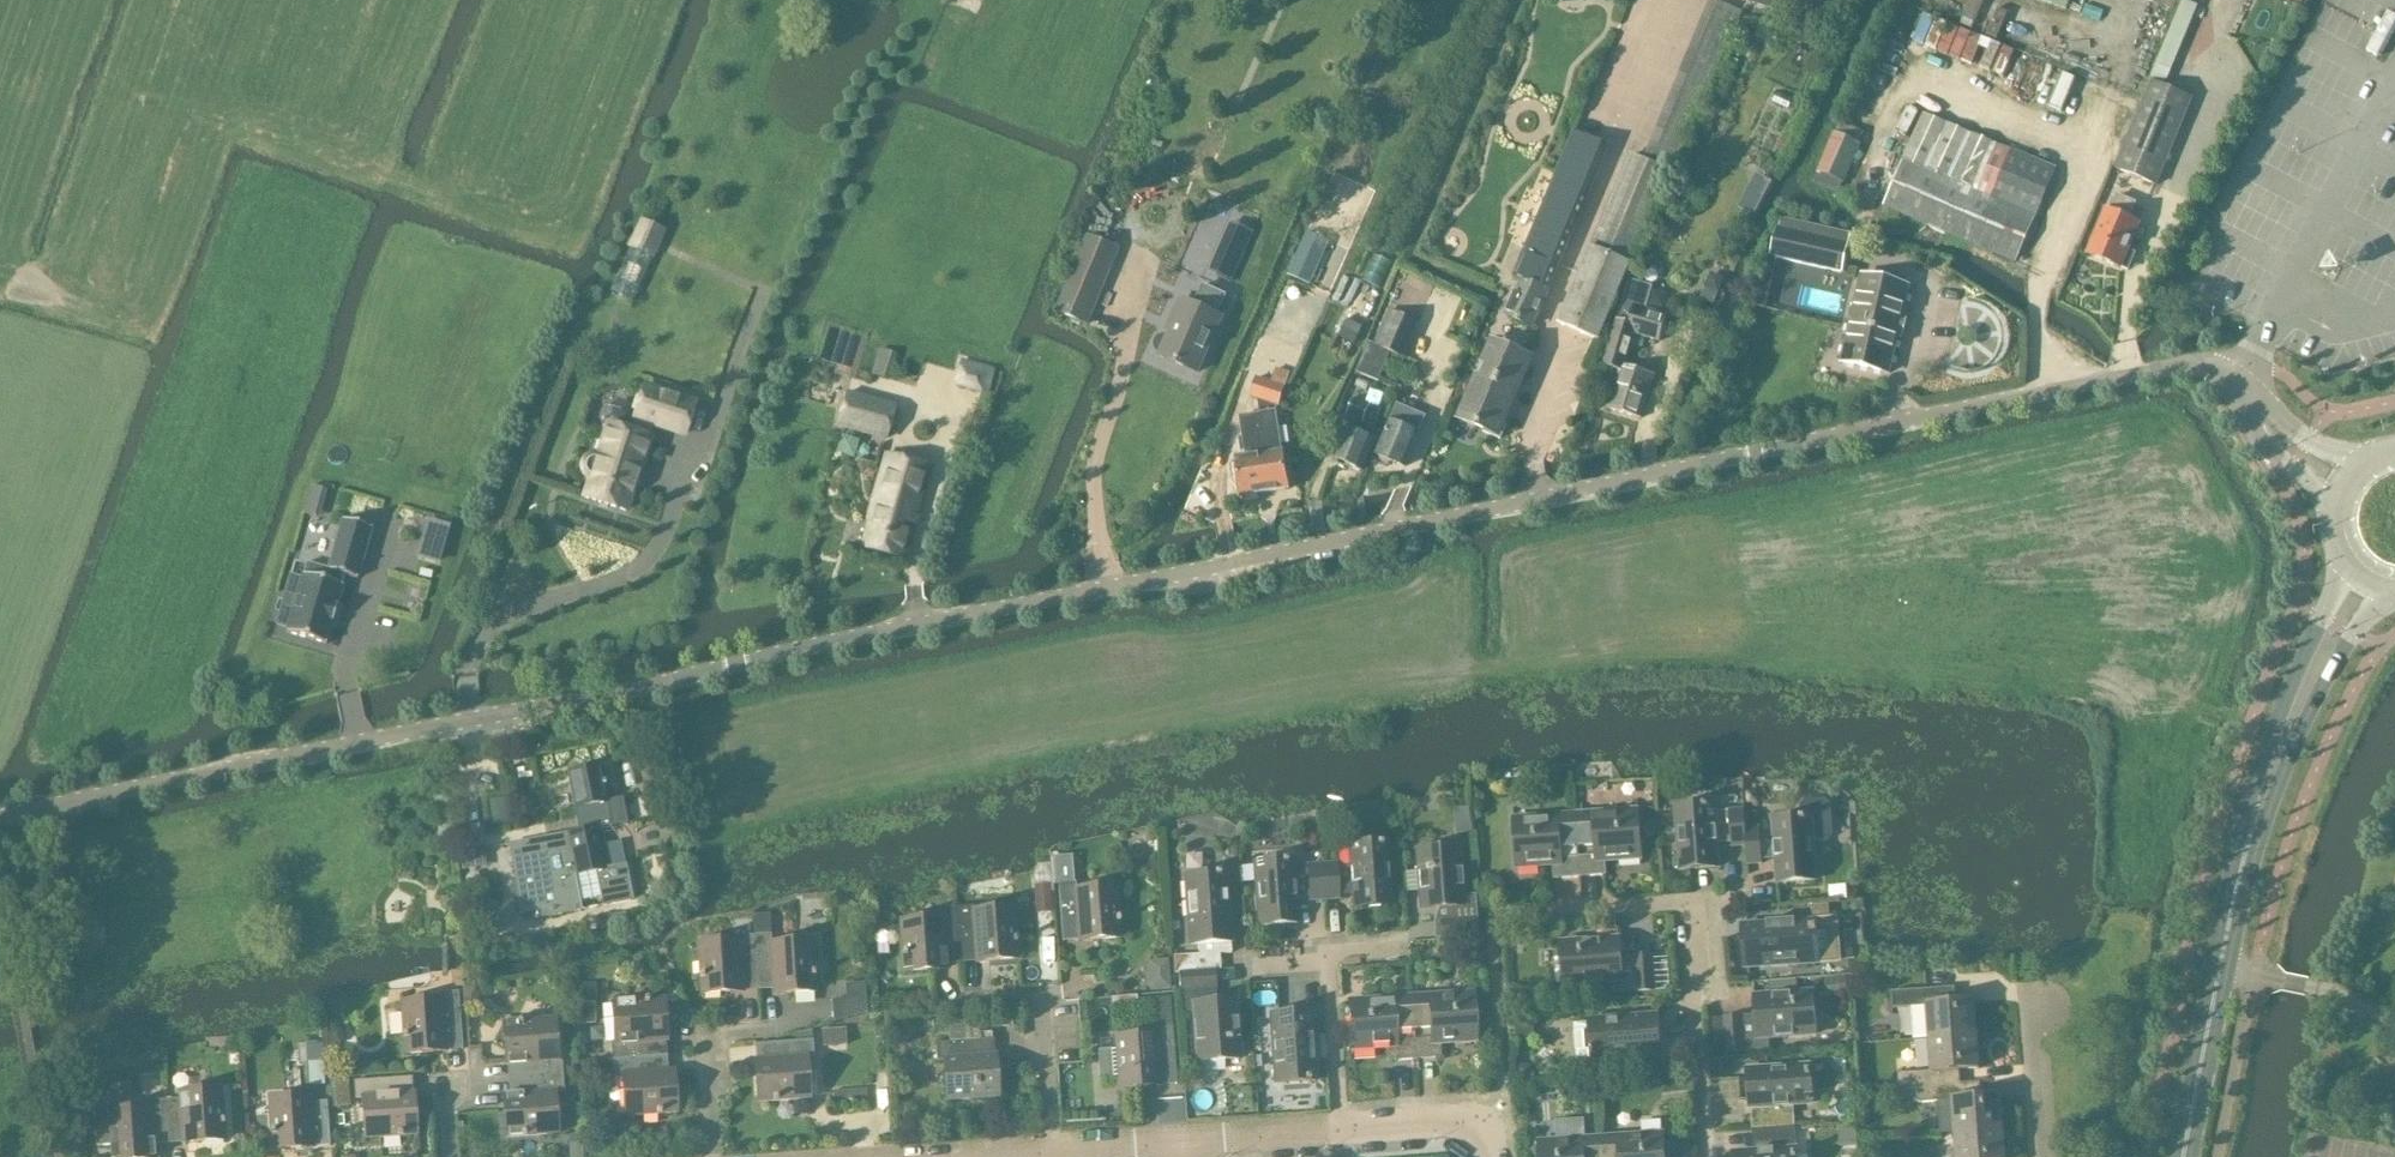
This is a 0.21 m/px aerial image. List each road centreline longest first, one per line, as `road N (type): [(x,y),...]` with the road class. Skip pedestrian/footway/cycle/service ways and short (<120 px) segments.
road 1 (unclassified): [(0,818),(1740,456),(2203,368)]
road 2 (residential): [(1707,1156),(1692,963),(1706,896),(1551,907)]
road 3 (primary): [(2182,1156),(2251,828)]
road 4 (primary): [(2339,555),(2250,797),(2251,828)]
road 5 (primary): [(2251,828),(2351,637),(2390,591)]
road 6 (residential): [(712,1156),(705,1040),(821,1016)]
road 7 (residential): [(1052,1152),(1041,992),(983,996)]
road 8 (residential): [(1340,1130),(1329,958)]
road 9 (residential): [(1183,1142),(1340,1130)]
road 10 (residential): [(2039,1156),(2027,1002)]
road 11 (residential): [(1340,1130),(1434,1122),(1471,1129)]
road 12 (residential): [(1052,1152),(1183,1142)]
road 13 (unclassified): [(2255,403),(2259,439),(2332,500)]
road 14 (unclassified): [(2361,460),(2307,443),(2255,403)]

